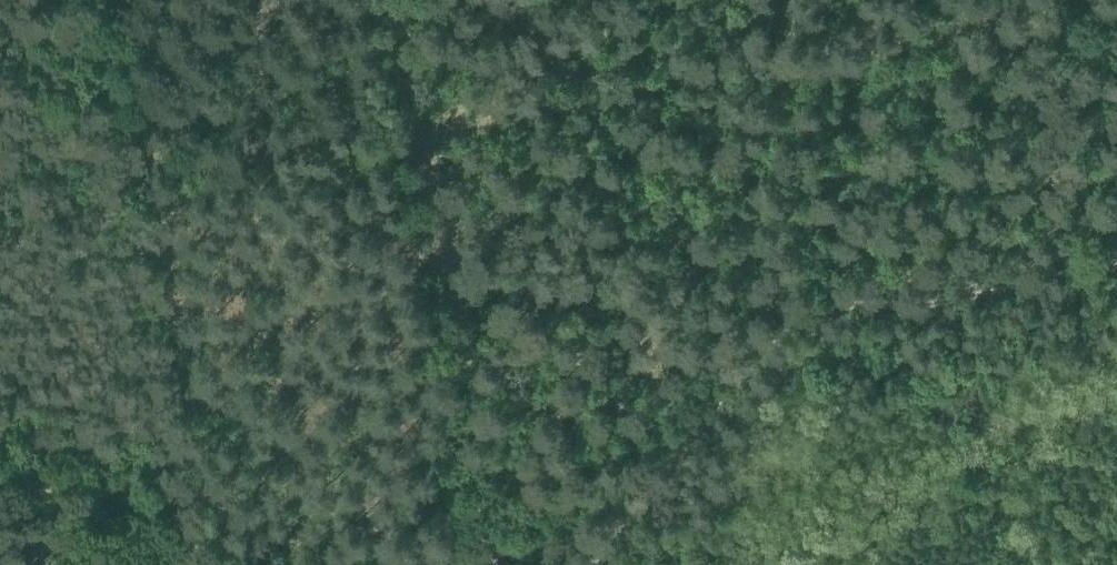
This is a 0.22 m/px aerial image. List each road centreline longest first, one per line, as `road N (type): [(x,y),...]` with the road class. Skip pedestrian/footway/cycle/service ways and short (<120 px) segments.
road 1 (track): [(869,564),(922,491),(1025,418),(1116,397)]

